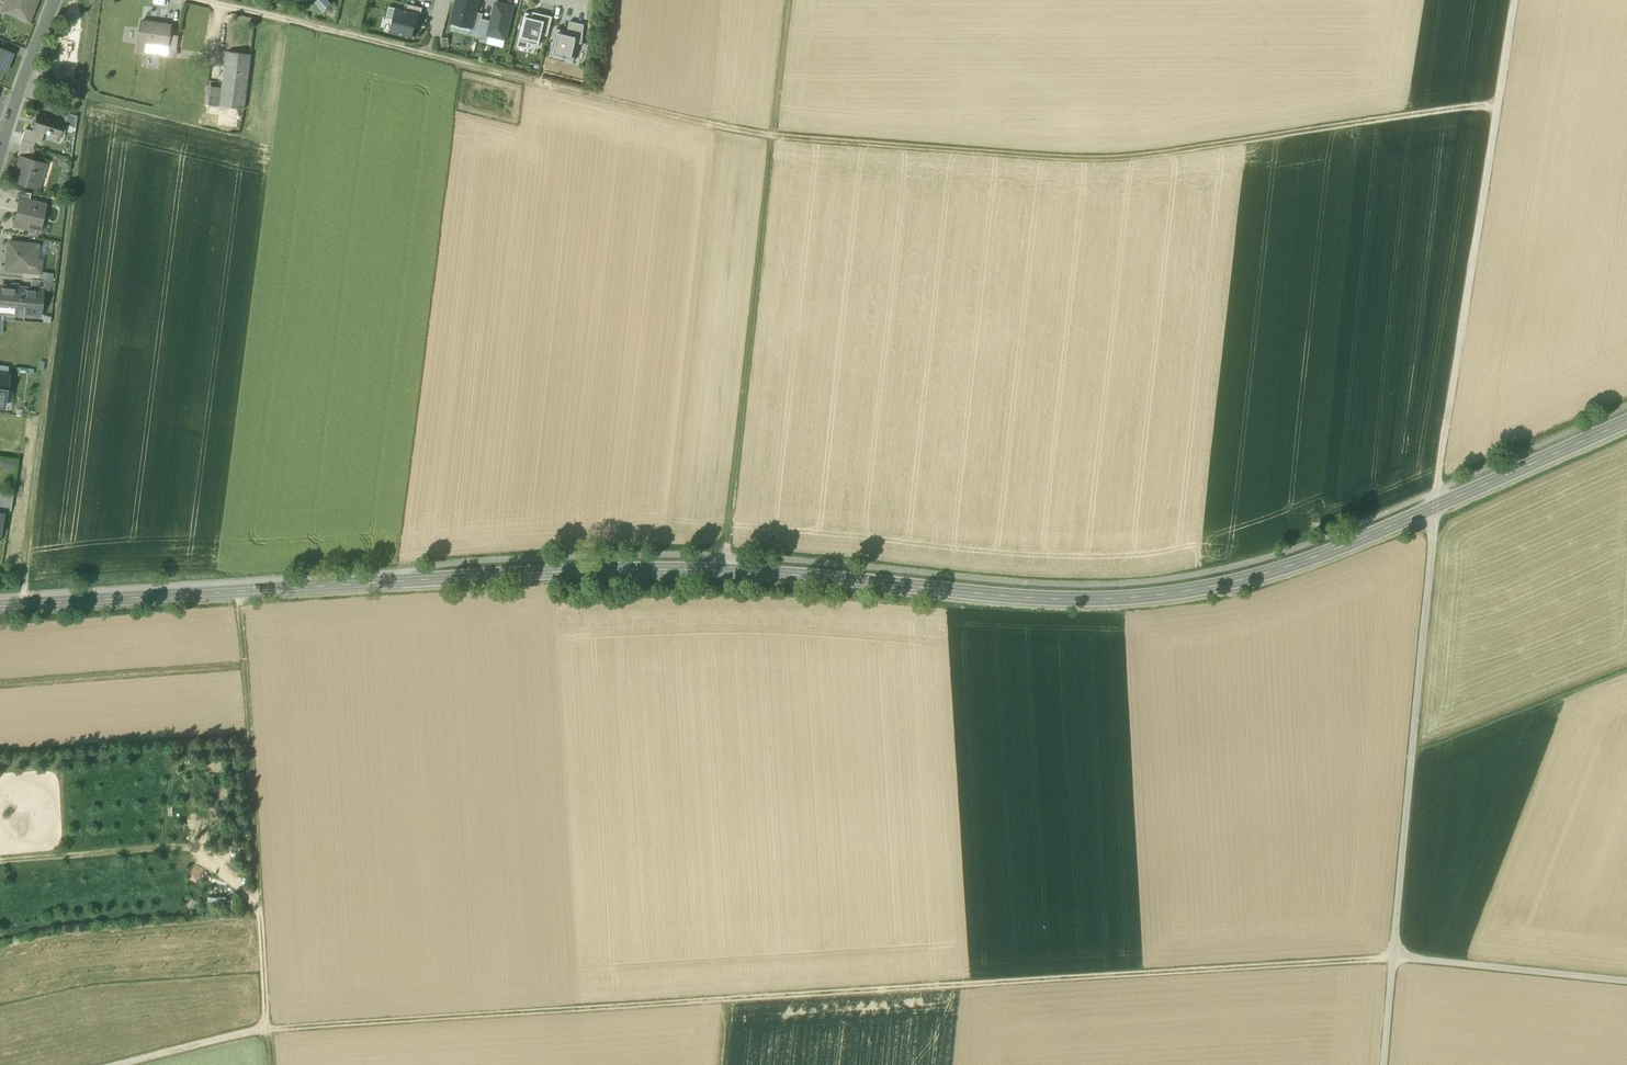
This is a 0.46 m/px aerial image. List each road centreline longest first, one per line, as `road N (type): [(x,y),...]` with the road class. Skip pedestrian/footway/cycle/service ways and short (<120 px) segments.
road 1 (secondary): [(0,607),(596,570),(724,570),(1065,599),(1180,592),(1315,557),(1626,421)]
road 2 (track): [(1497,105),(1151,157),(937,151),(741,133),(213,3)]
road 3 (track): [(1393,958),(269,1030)]
road 4 (track): [(95,0),(21,605)]
road 5 (track): [(789,0),(724,570)]
road 6 (track): [(1514,0),(1434,507)]
road 7 (track): [(269,1030),(239,592)]
road 8 (track): [(1413,750),(1626,670)]
road 9 (residential): [(55,0),(0,158)]
road 10 (track): [(269,1030),(120,1064)]

